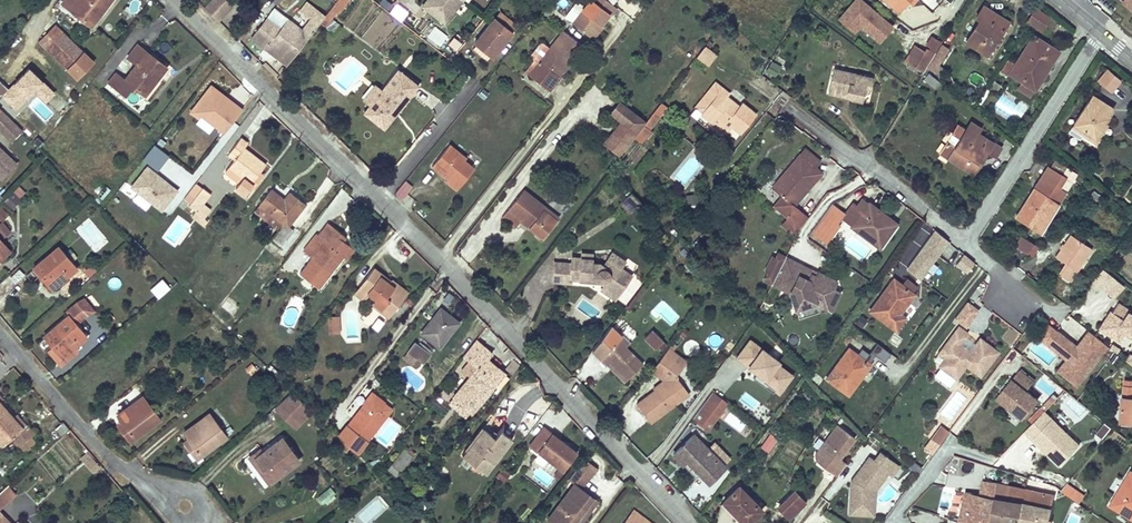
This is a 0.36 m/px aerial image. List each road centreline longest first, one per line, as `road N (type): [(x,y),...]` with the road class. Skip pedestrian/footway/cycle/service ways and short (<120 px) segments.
road 1 (residential): [(173,0),(690,522)]
road 2 (residential): [(184,502),(120,463),(0,332)]
road 3 (residential): [(1099,35),(964,244)]
road 4 (residential): [(964,244),(792,109)]

